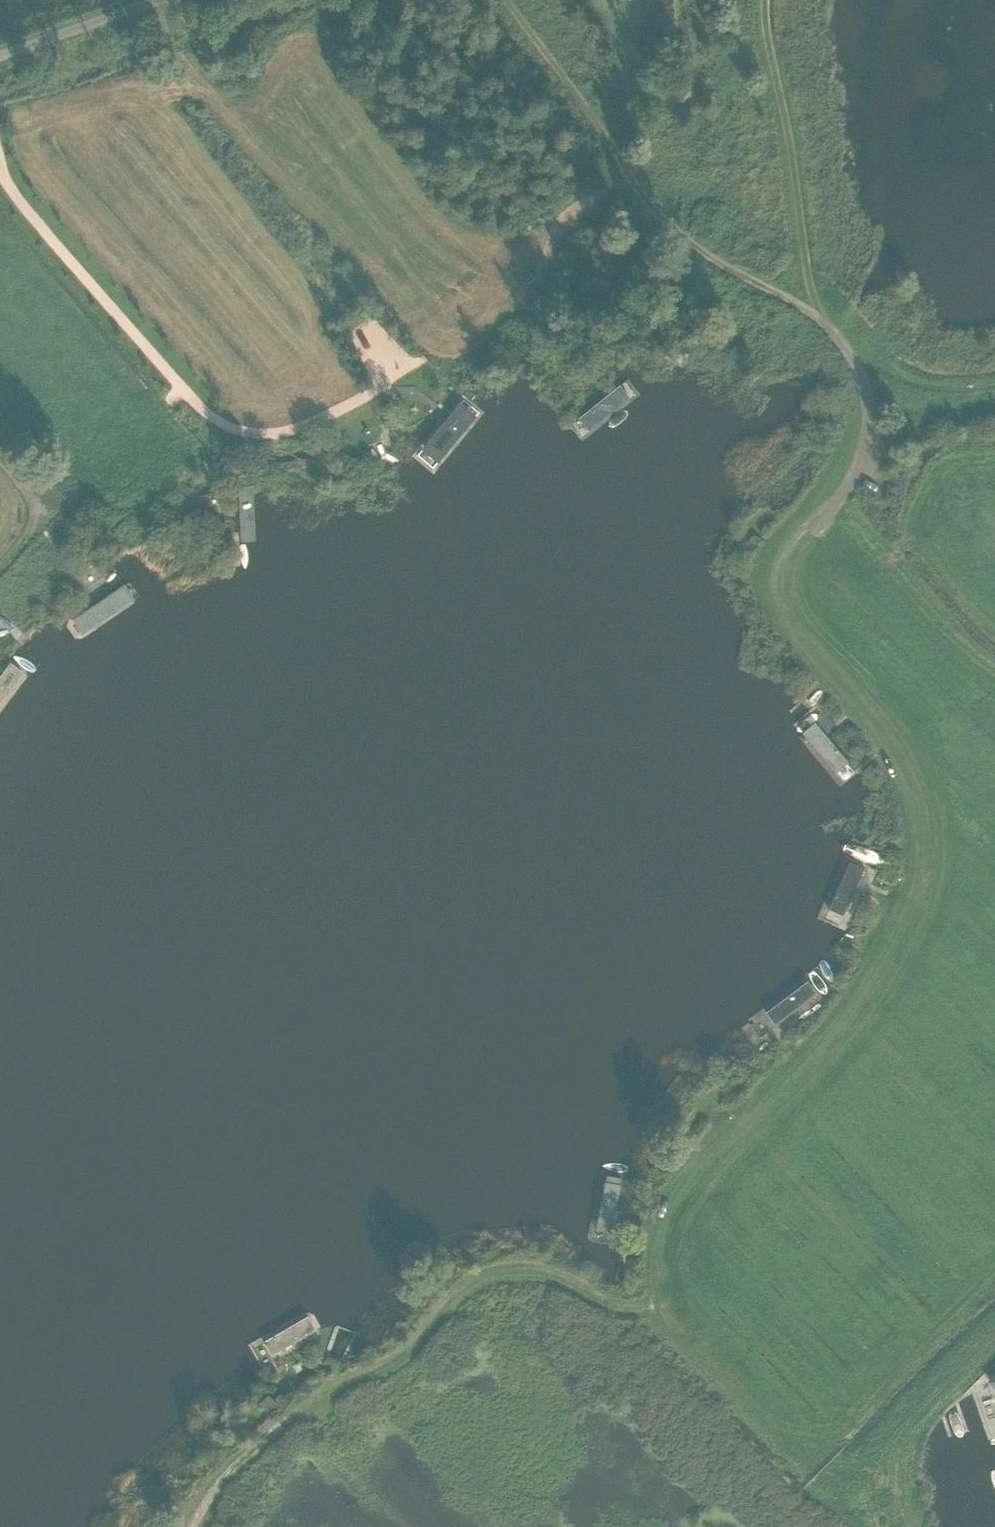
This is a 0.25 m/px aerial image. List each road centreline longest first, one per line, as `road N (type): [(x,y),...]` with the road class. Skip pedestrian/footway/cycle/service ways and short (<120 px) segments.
road 1 (track): [(0,160),(61,256),(219,422),(264,435),(304,429),(378,388),(393,368)]

